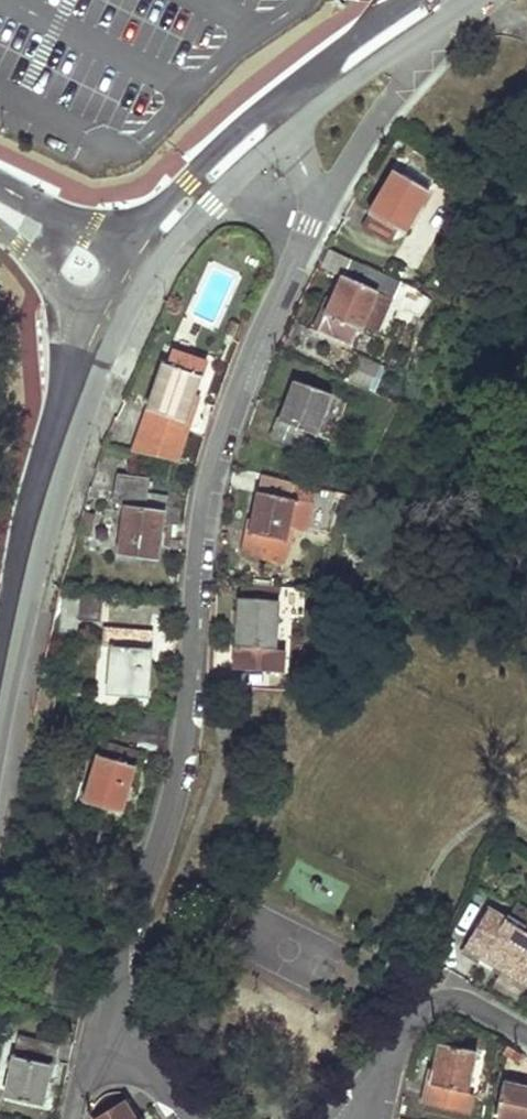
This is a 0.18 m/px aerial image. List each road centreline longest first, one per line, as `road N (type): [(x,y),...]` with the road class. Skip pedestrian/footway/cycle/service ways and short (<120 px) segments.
road 1 (residential): [(315,210),(249,357),(203,491),(178,757),(118,938),(112,1033)]
road 2 (tertiary): [(275,94),(166,188),(124,245),(58,406),(25,567)]
road 3 (tertiary): [(25,567),(122,320),(152,264),(226,179),(282,133)]
road 4 (residential): [(355,1118),(422,1007),(442,998),(467,1002),(526,1037)]
road 5 (residential): [(315,210),(443,14)]
road 6 (tertiary): [(282,133),(443,14)]
road 7 (tertiary): [(392,0),(275,94)]
road 8 (tertiary): [(25,567),(0,702)]

